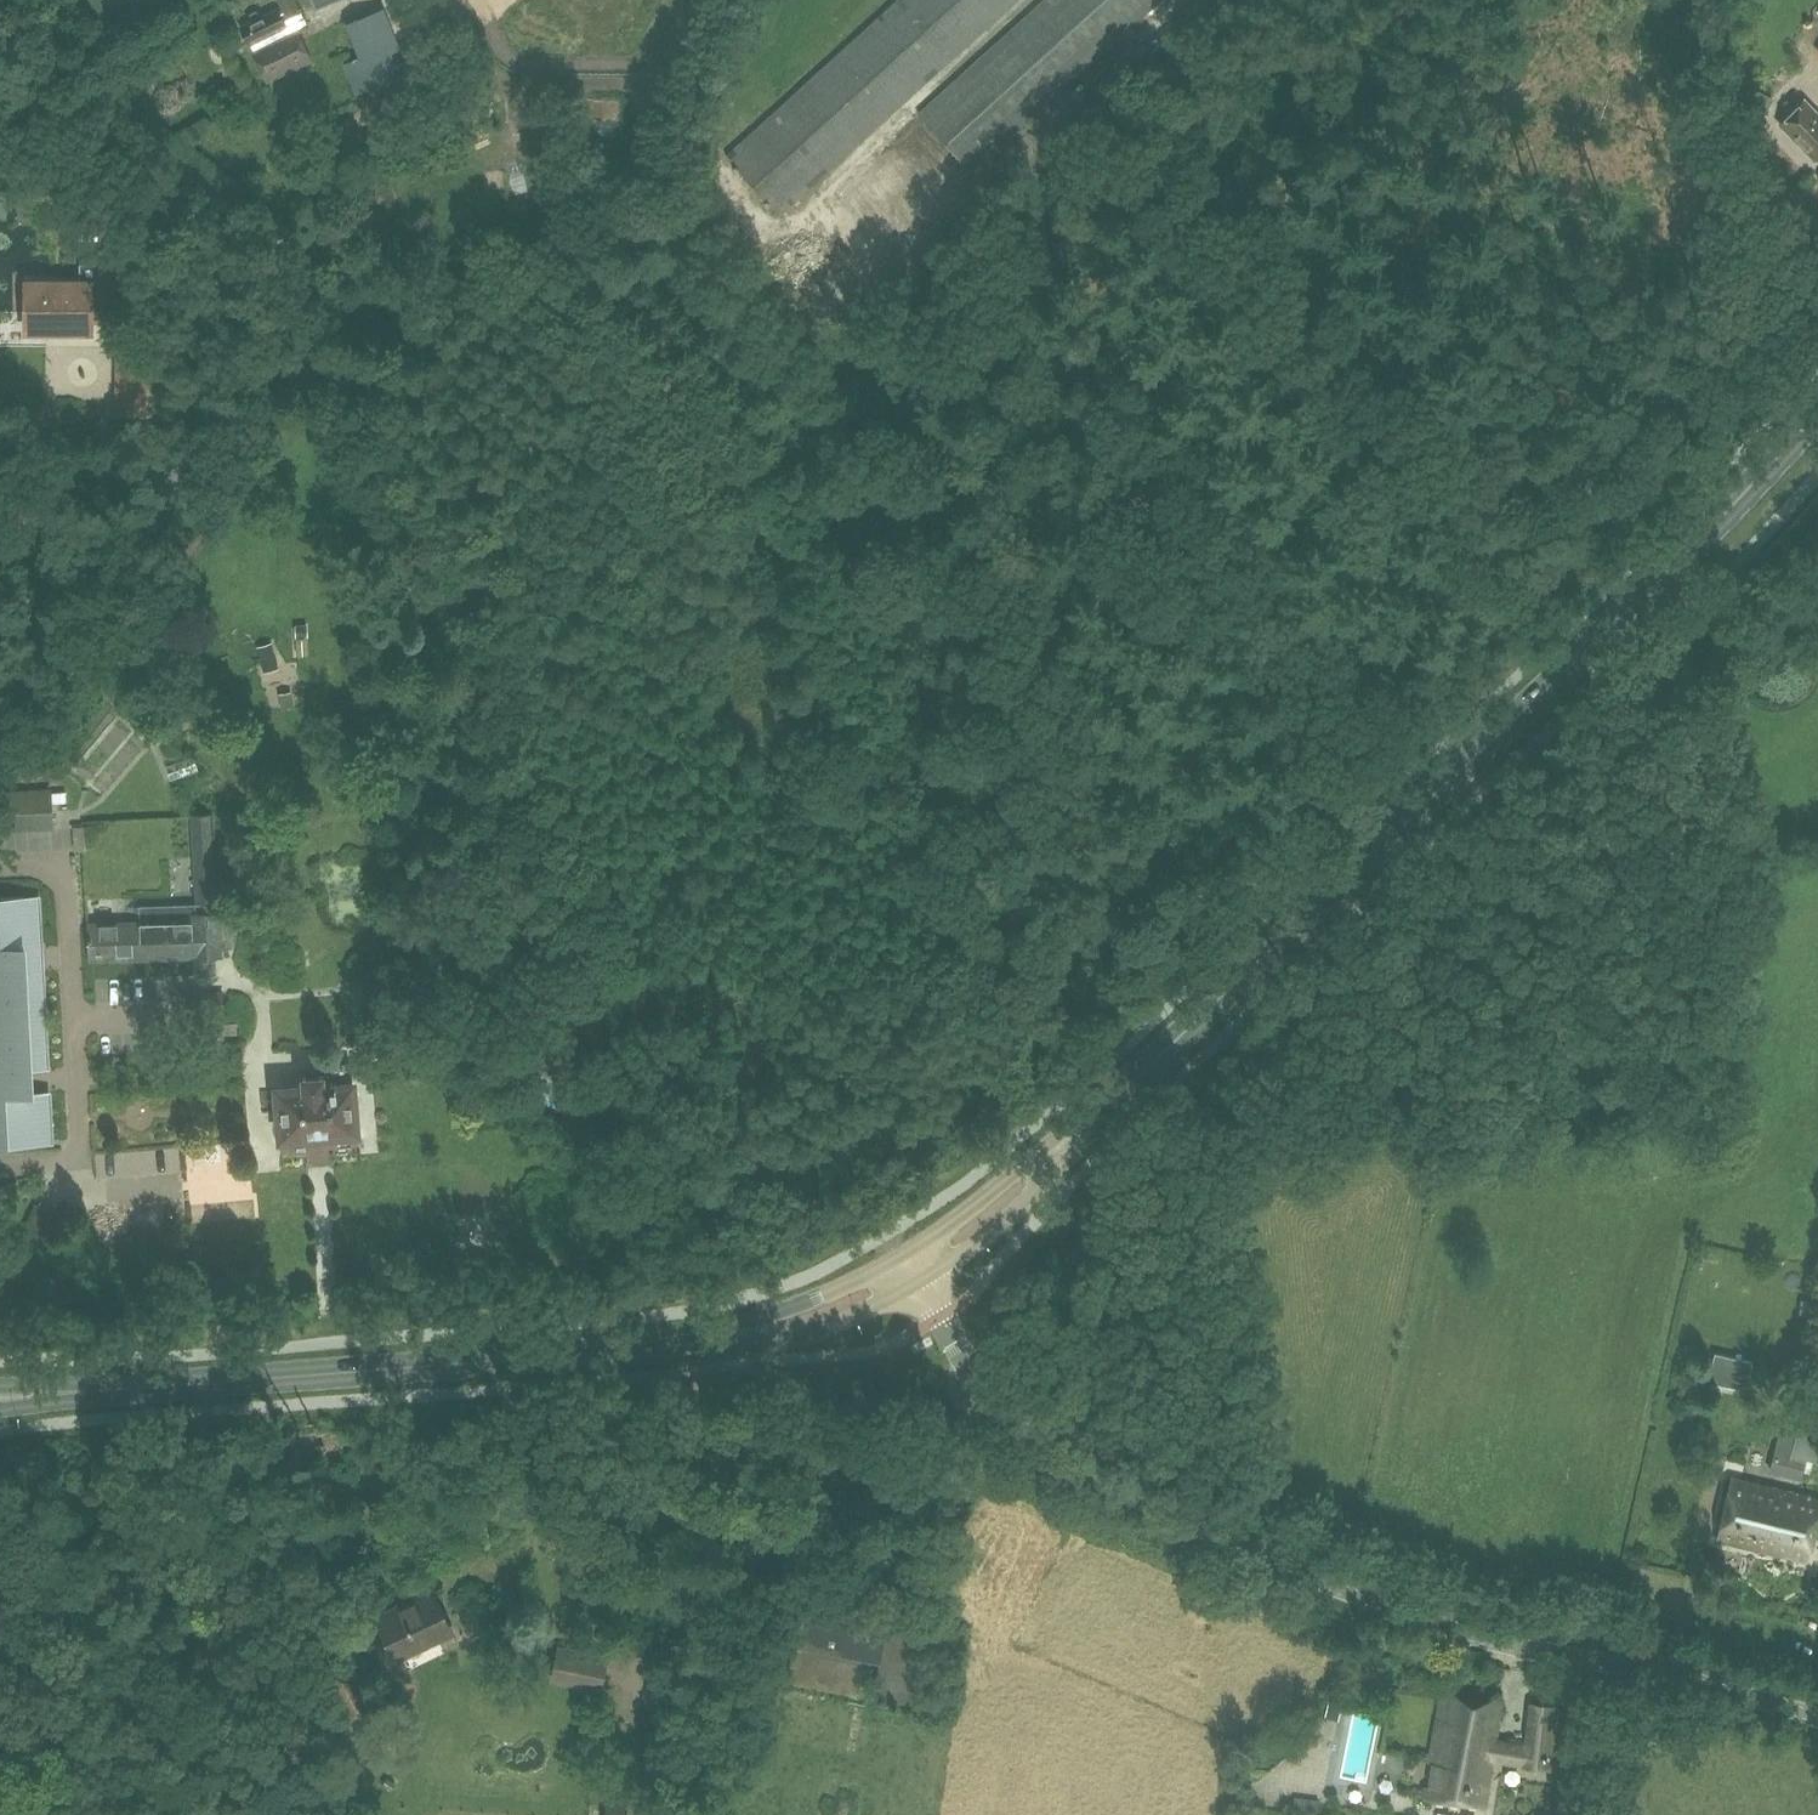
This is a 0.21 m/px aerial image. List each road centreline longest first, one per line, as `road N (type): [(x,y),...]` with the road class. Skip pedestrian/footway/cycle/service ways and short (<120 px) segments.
road 1 (secondary): [(907,1276),(1014,1192),(1561,674),(1817,410)]
road 2 (unclassified): [(939,1318),(989,1393),(1051,1453),(1238,1546),(1478,1638),(1703,1684),(1817,1718)]
road 3 (secondary): [(0,1398),(716,1339),(821,1313),(907,1276)]
road 4 (unclassified): [(0,691),(278,302)]
road 5 (track): [(278,302),(295,264),(251,199),(0,42)]

